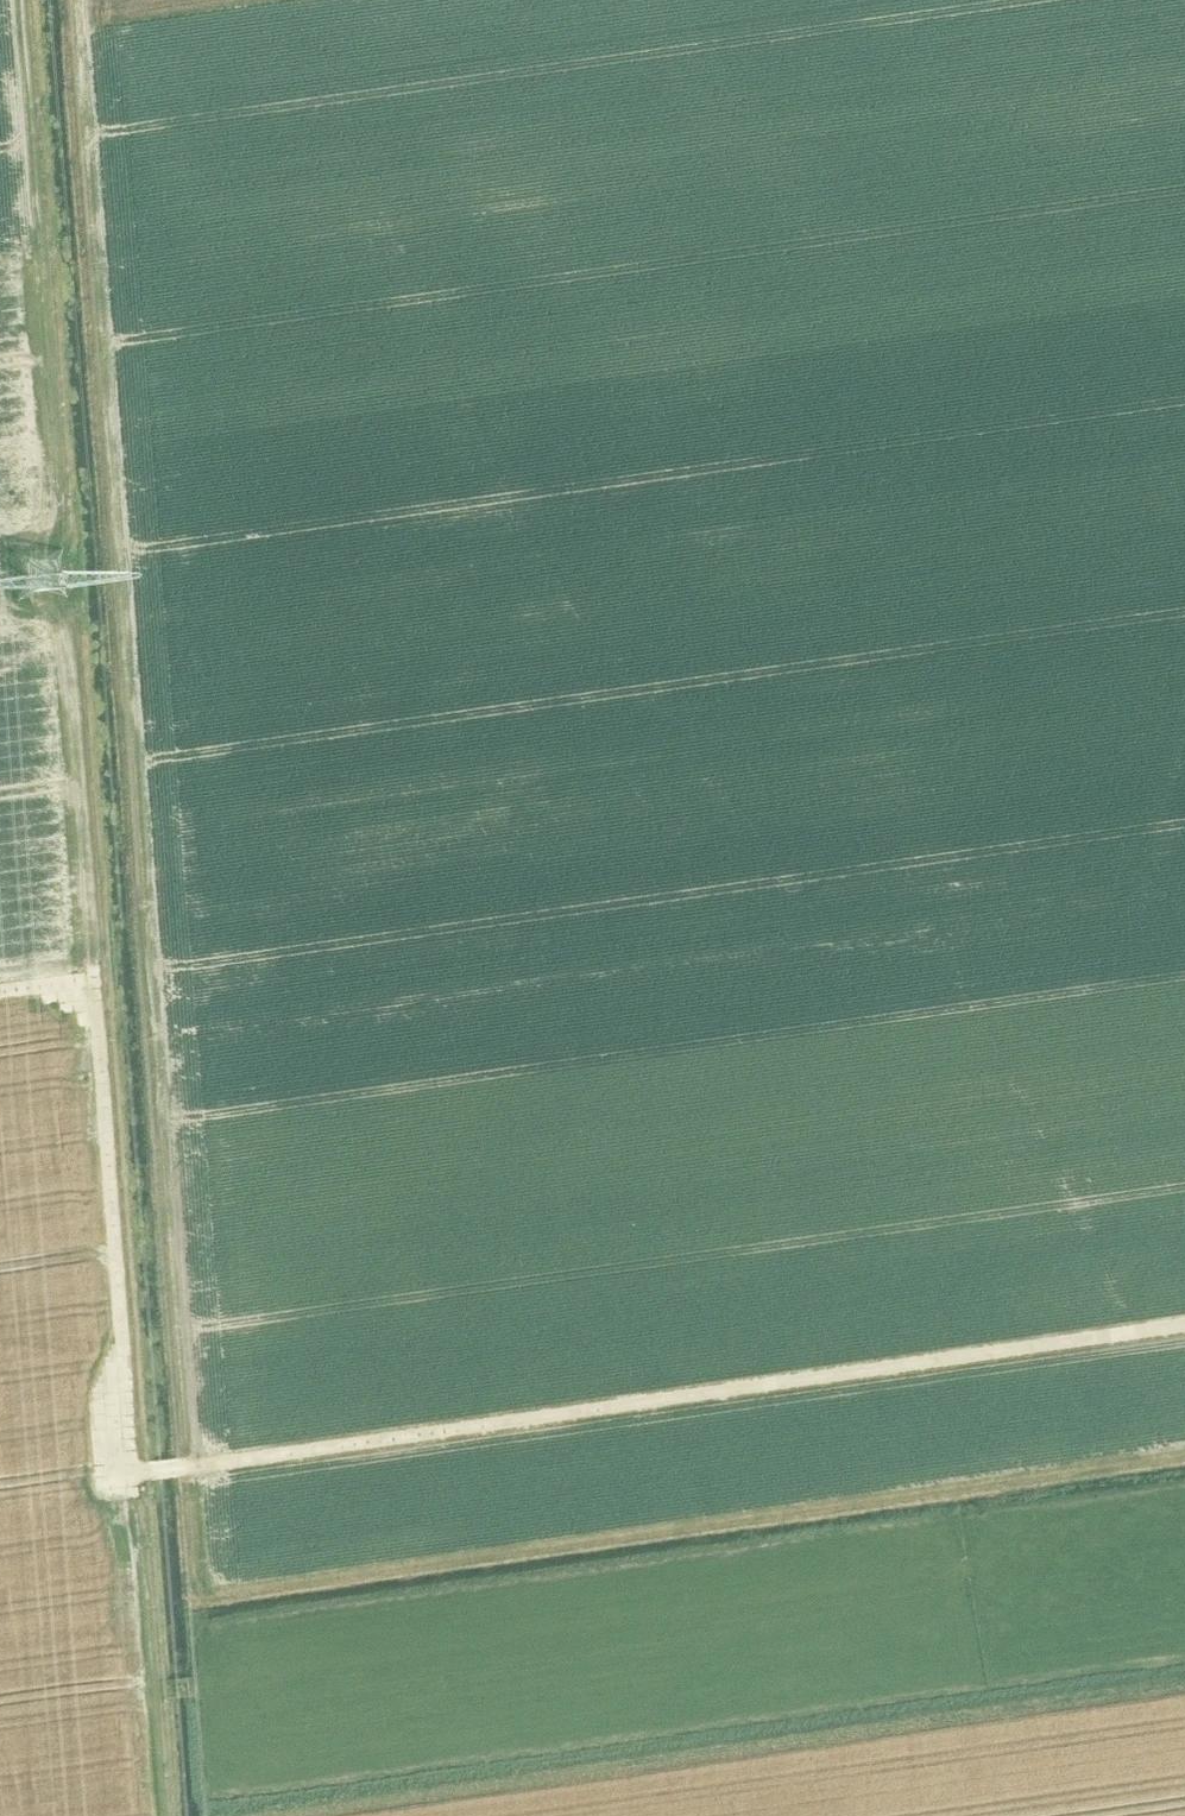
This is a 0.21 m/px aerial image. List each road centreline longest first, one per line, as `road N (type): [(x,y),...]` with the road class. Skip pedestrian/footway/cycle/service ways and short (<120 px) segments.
road 1 (track): [(0,985),(86,981),(103,1055),(116,1190),(127,1471),(1184,1326)]

